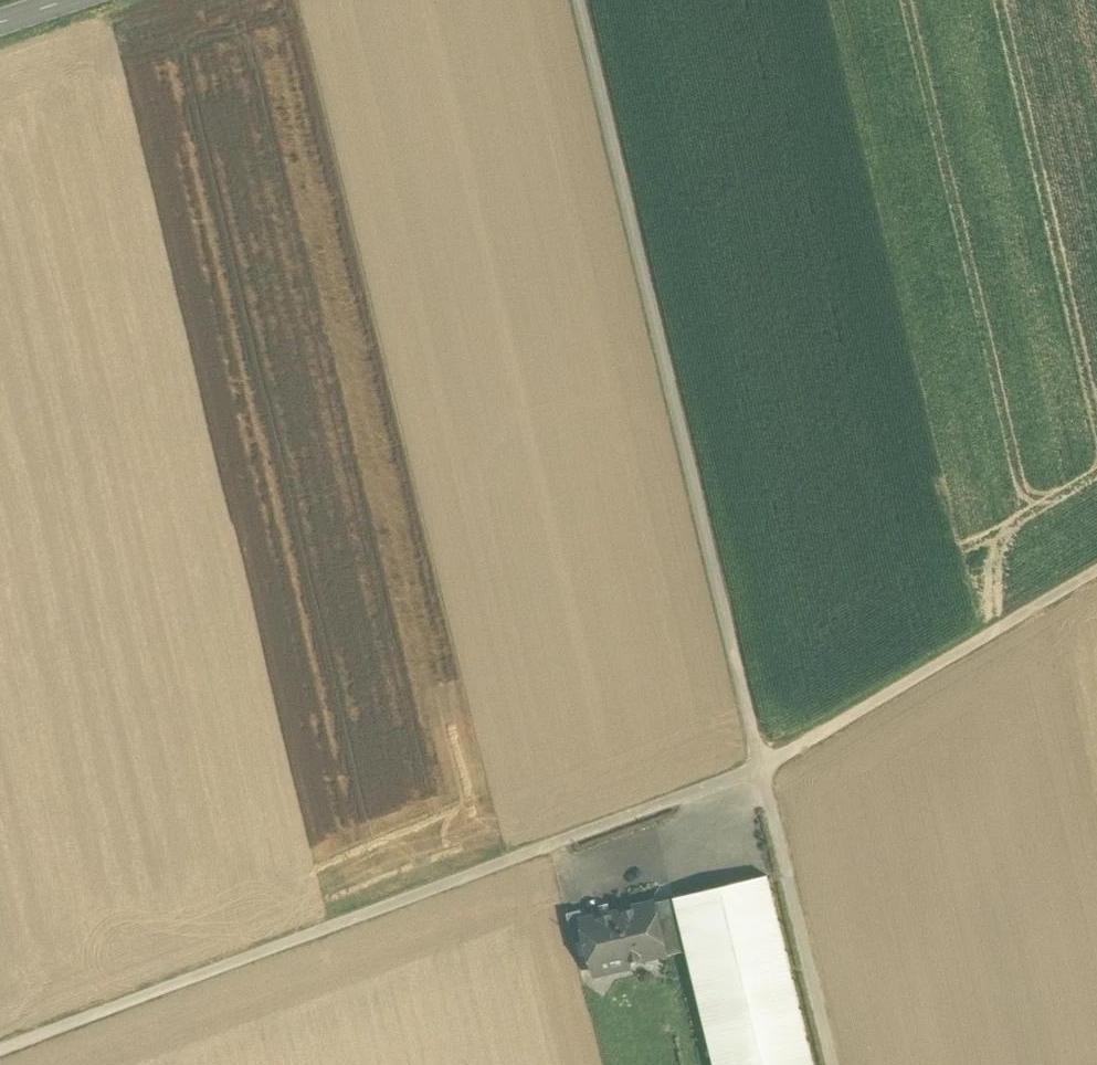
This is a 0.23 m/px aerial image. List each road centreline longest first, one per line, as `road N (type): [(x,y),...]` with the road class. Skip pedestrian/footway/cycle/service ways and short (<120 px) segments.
road 1 (track): [(0,1054),(762,770),(1096,571)]
road 2 (track): [(579,0),(832,1064)]

